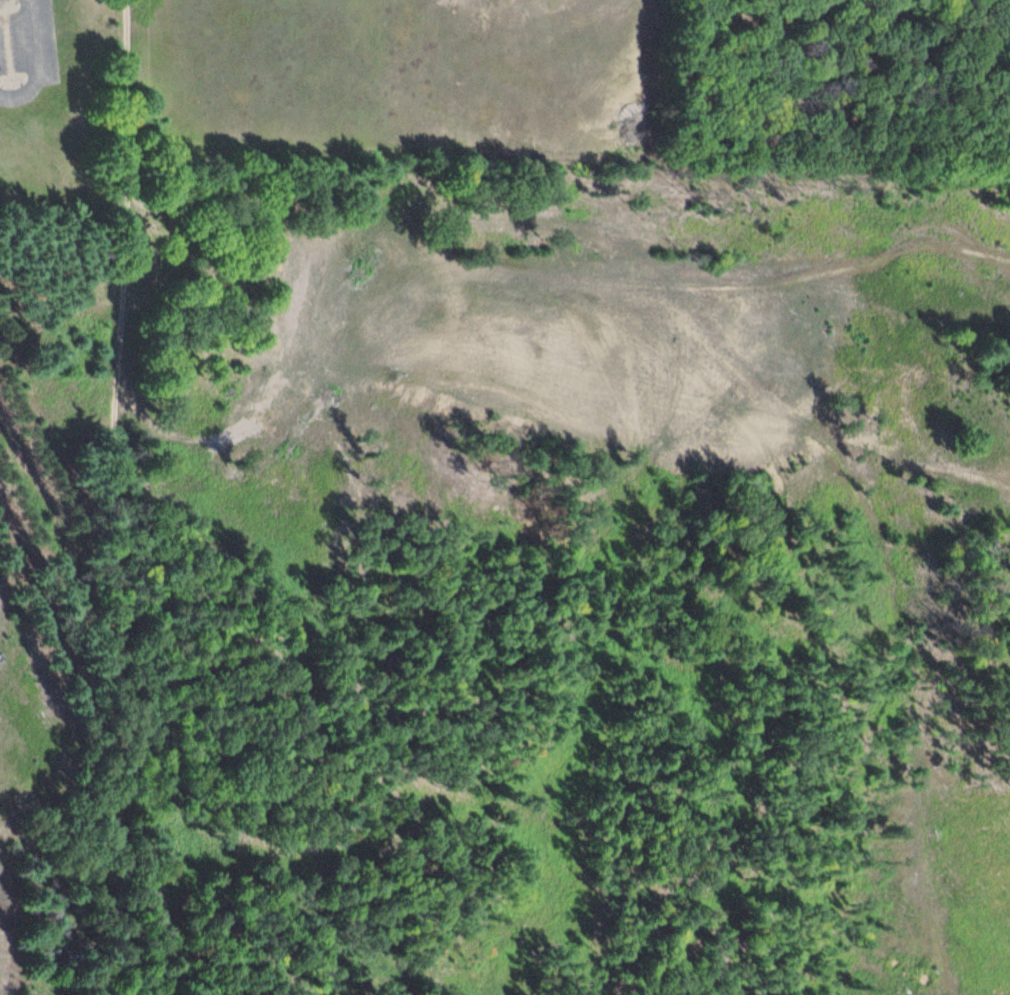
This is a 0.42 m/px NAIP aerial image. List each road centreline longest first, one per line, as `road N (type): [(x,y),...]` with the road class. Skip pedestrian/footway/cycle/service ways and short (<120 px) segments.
road 1 (track): [(144,994),(135,0)]

